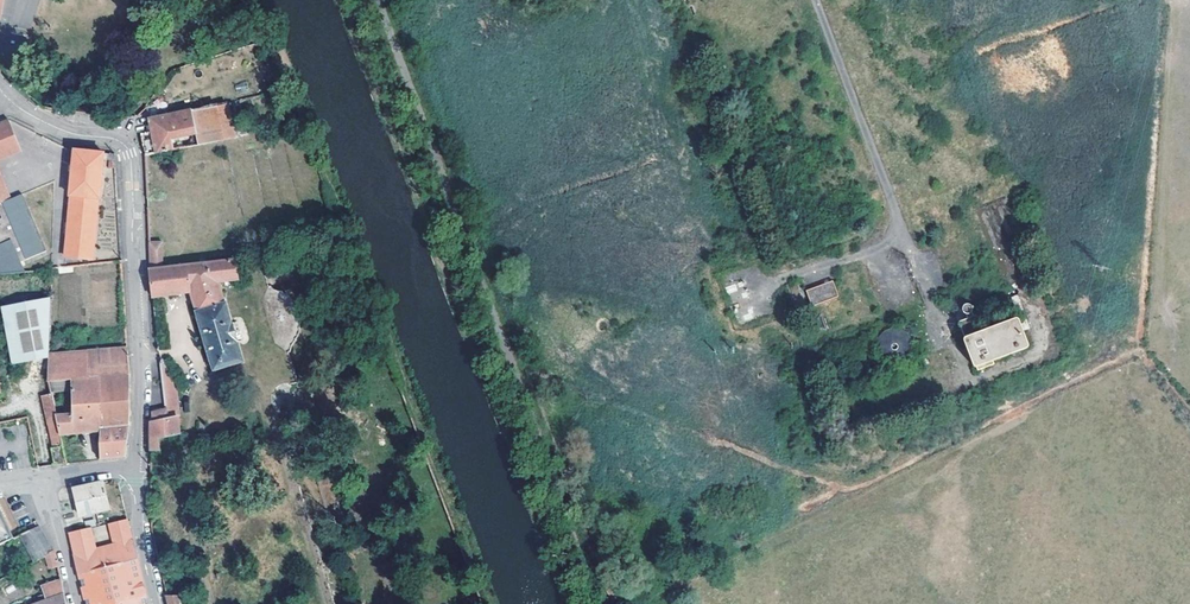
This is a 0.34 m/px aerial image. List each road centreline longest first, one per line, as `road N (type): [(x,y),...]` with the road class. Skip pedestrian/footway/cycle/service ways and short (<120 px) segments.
road 1 (track): [(343,0),(569,603)]
road 2 (residential): [(17,107),(71,133),(111,138),(130,154),(139,372),(134,469)]
road 3 (residential): [(157,603),(134,469)]
road 4 (residential): [(46,475),(79,603)]

